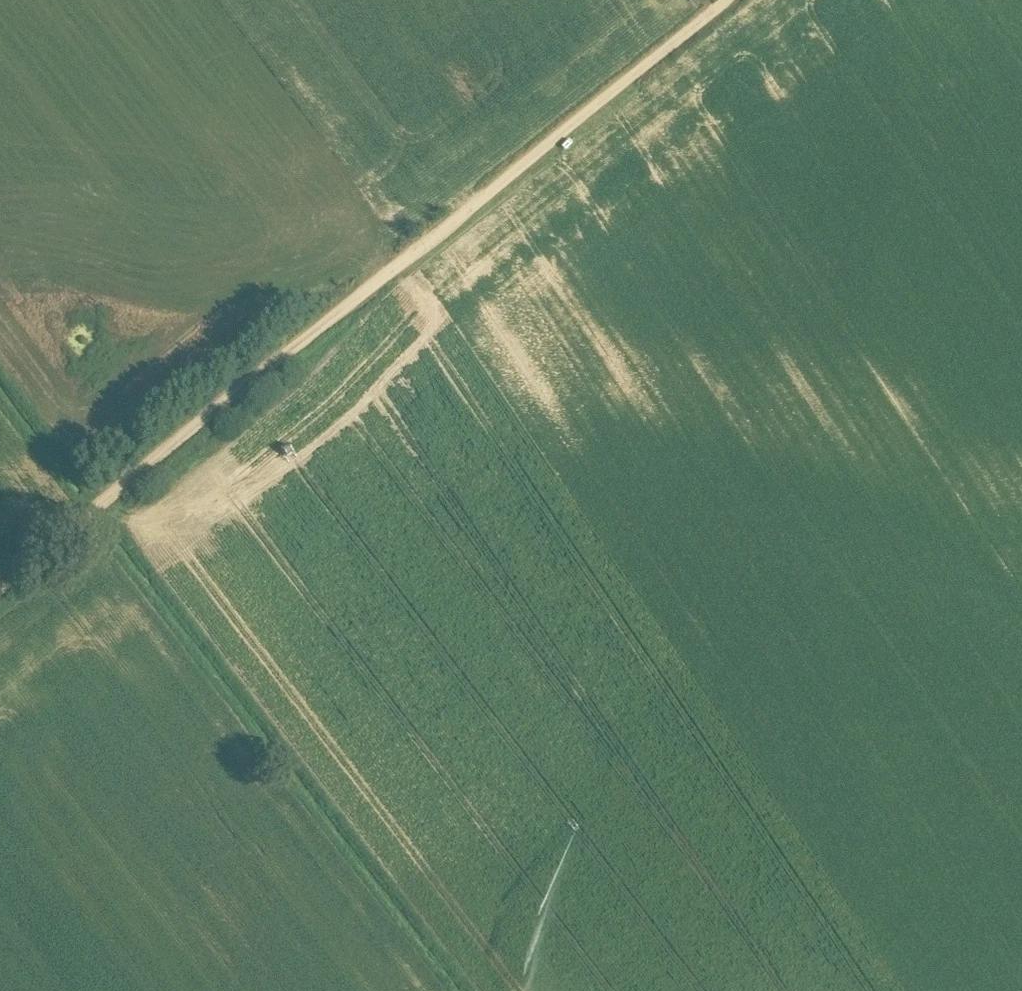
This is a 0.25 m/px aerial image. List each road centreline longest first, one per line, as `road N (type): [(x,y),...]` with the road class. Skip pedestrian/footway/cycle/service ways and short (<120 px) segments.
road 1 (track): [(722,0),(0,588)]

